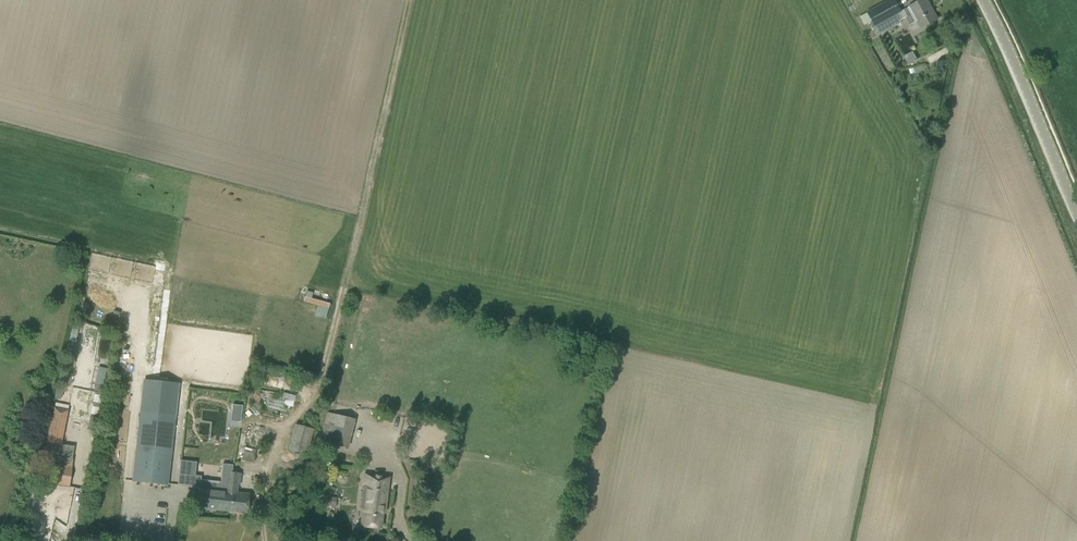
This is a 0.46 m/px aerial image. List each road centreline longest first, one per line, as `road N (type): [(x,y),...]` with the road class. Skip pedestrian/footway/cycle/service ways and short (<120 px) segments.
road 1 (track): [(411,0),(312,393)]
road 2 (unclassified): [(1076,214),(983,0)]

